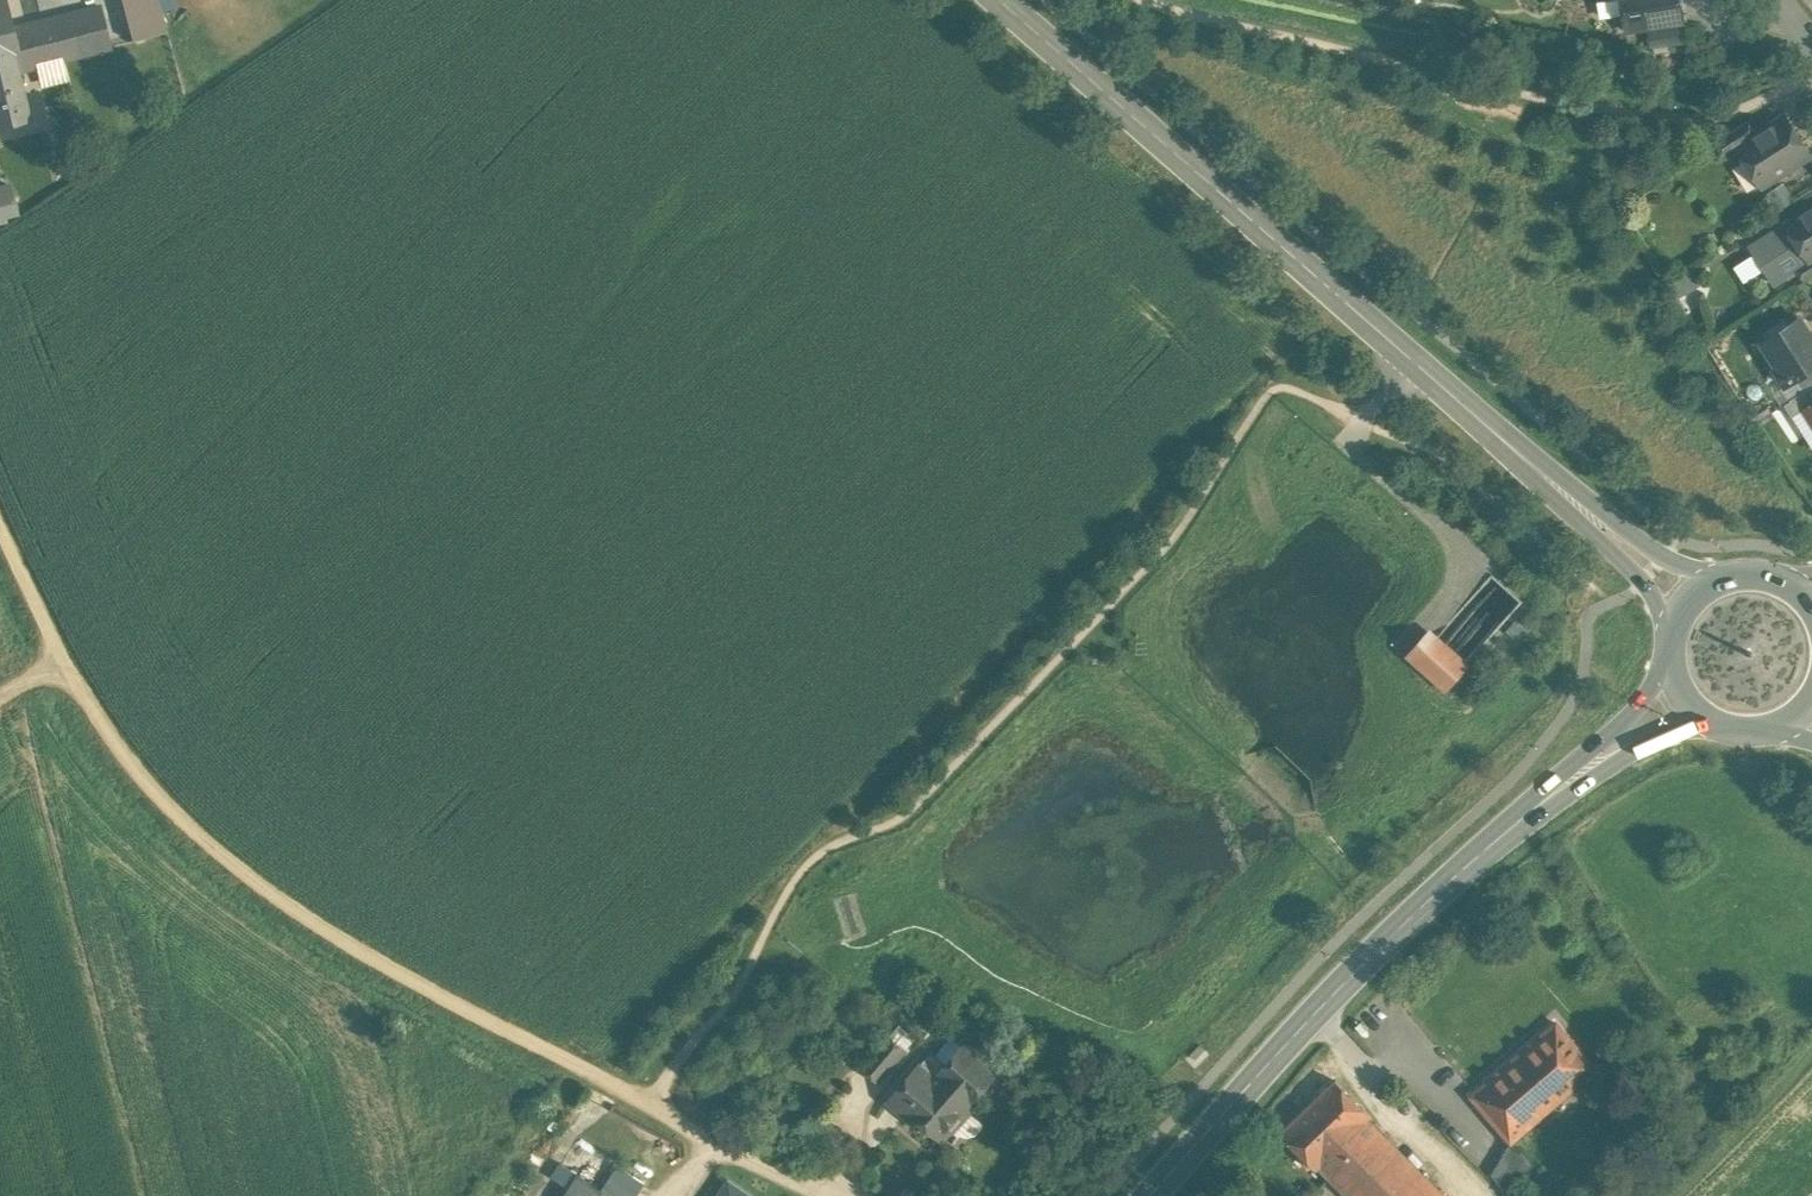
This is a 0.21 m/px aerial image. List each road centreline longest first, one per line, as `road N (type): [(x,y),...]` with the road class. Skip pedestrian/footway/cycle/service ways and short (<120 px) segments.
road 1 (track): [(0,518),(59,662),(133,772),(231,864),(415,985),(599,1074),(716,1141)]
road 2 (secondary): [(1539,468),(1001,0)]
road 3 (secondary): [(1149,1195),(1394,932),(1516,822)]
road 4 (secondary): [(1516,822),(1661,736),(1725,725)]
road 5 (secondary): [(1671,659),(1638,707),(1516,822)]
road 6 (secondary): [(1539,468),(1642,582),(1671,644)]
road 7 (secondary): [(1722,575),(1664,556),(1539,468)]
road 8 (track): [(1673,1195),(1811,1053)]

